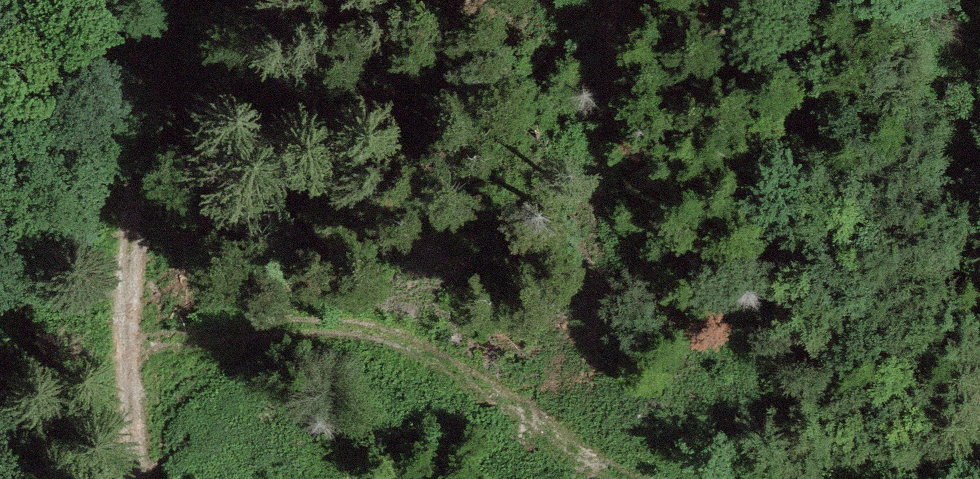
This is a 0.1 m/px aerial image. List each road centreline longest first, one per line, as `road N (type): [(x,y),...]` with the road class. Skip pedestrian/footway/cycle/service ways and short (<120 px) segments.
road 1 (track): [(136,357),(271,321),(355,326),(447,364),(627,478)]
road 2 (track): [(136,357),(141,193),(162,0)]
road 3 (track): [(857,478),(979,452)]
road 4 (track): [(132,478),(136,357)]

